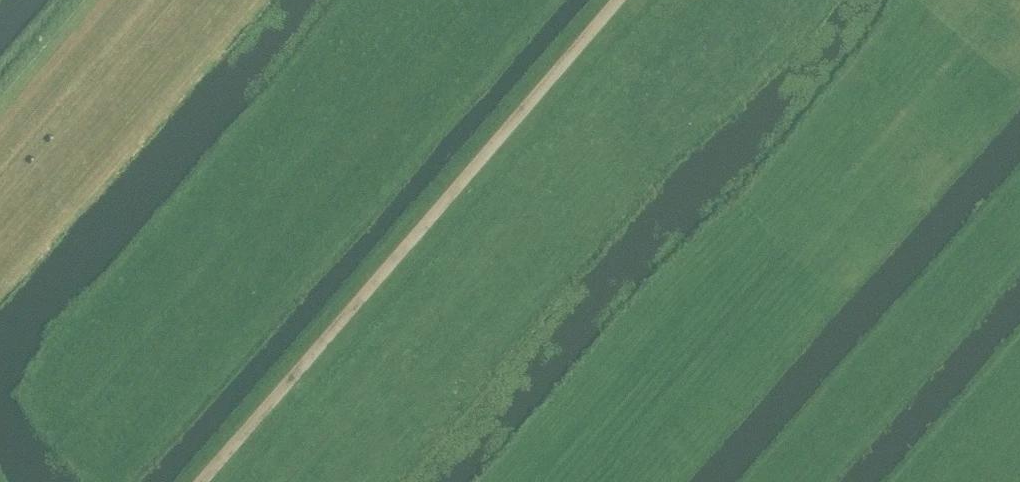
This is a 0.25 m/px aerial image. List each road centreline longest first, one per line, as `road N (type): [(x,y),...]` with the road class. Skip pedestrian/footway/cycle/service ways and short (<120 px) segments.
road 1 (track): [(203,481),(618,0)]

